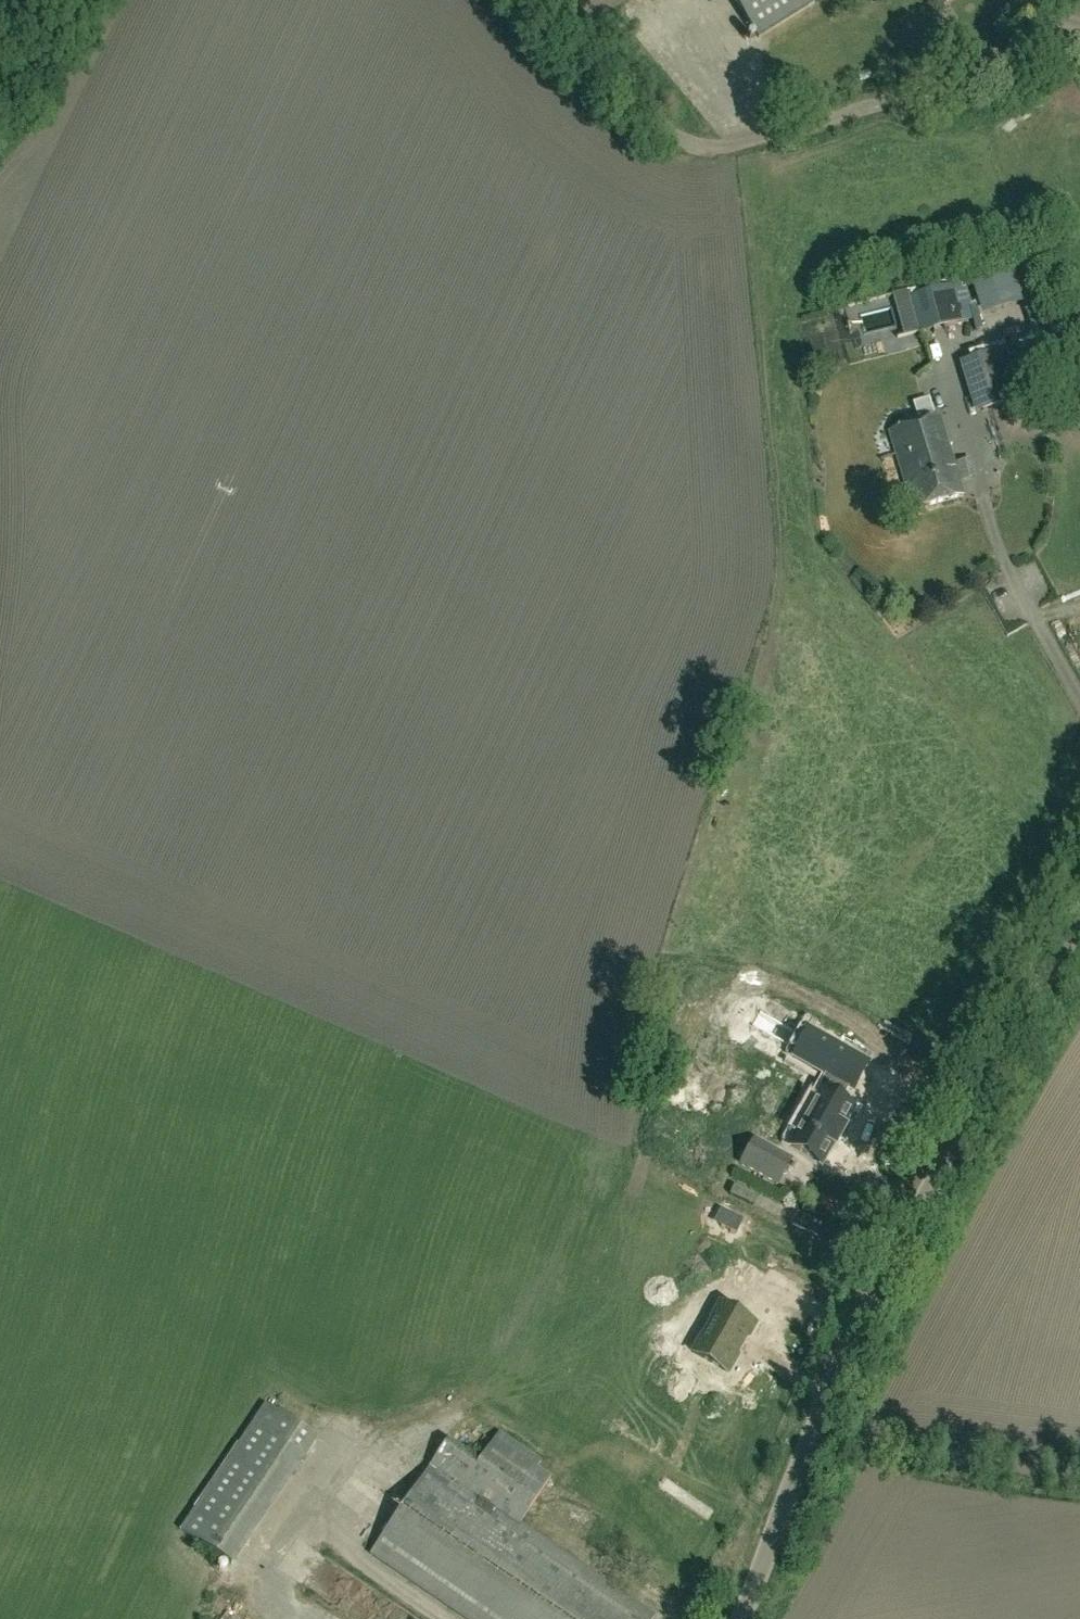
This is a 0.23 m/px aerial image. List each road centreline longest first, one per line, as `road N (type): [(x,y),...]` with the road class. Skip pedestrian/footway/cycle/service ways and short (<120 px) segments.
road 1 (unclassified): [(741,1618),(878,1288),(1079,912)]
road 2 (track): [(544,0),(666,127),(707,146),(777,134),(1040,57),(1079,27)]

